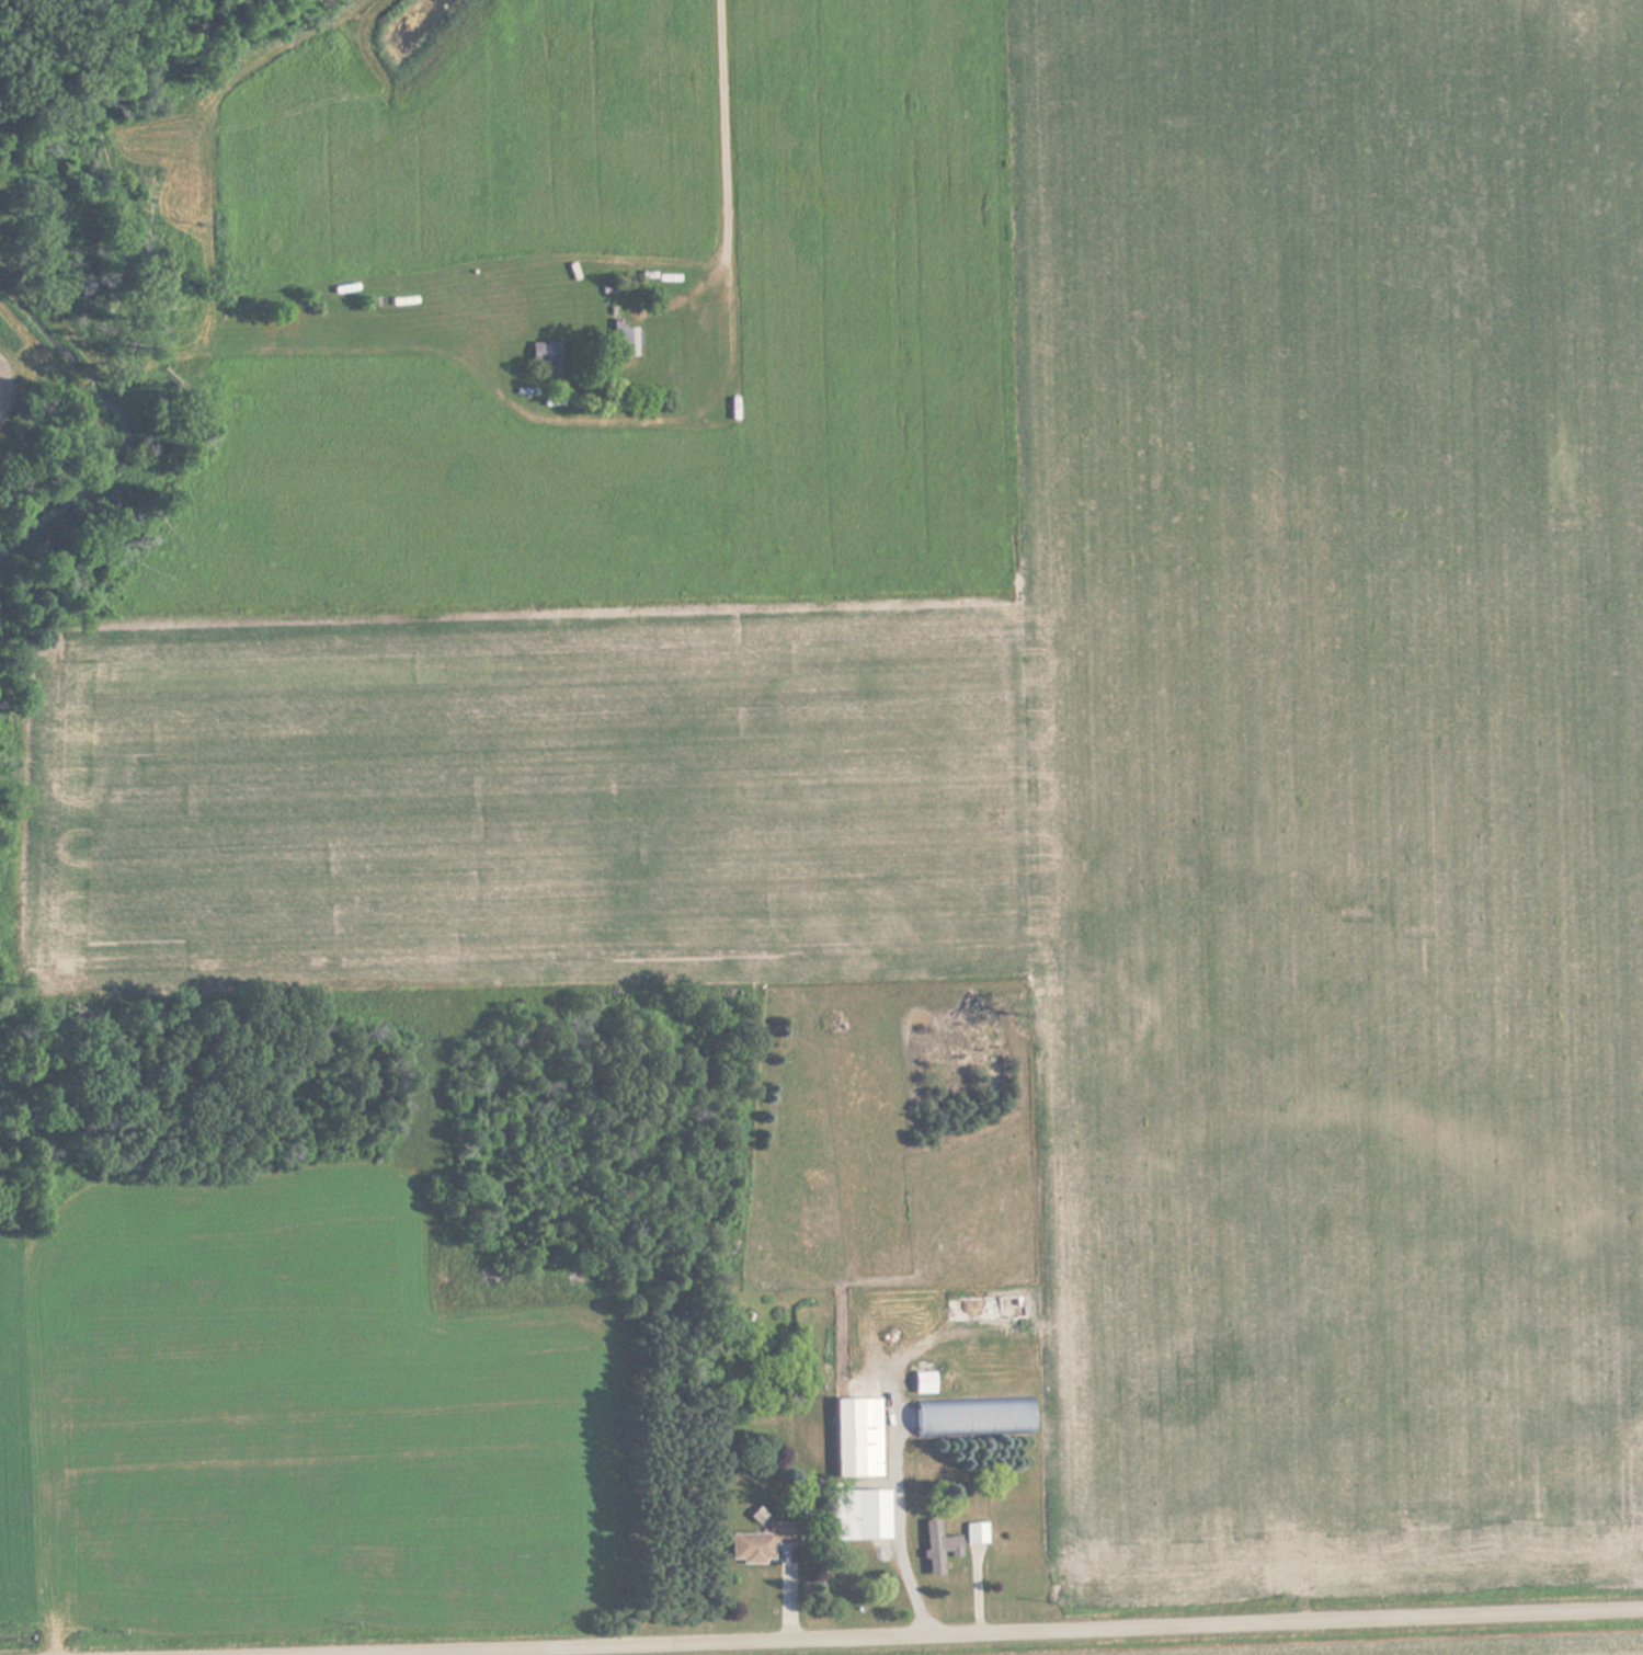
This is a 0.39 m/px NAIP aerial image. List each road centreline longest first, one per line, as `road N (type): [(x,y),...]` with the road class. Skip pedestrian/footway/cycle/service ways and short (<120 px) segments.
road 1 (residential): [(263,1654),(1642,1607)]

